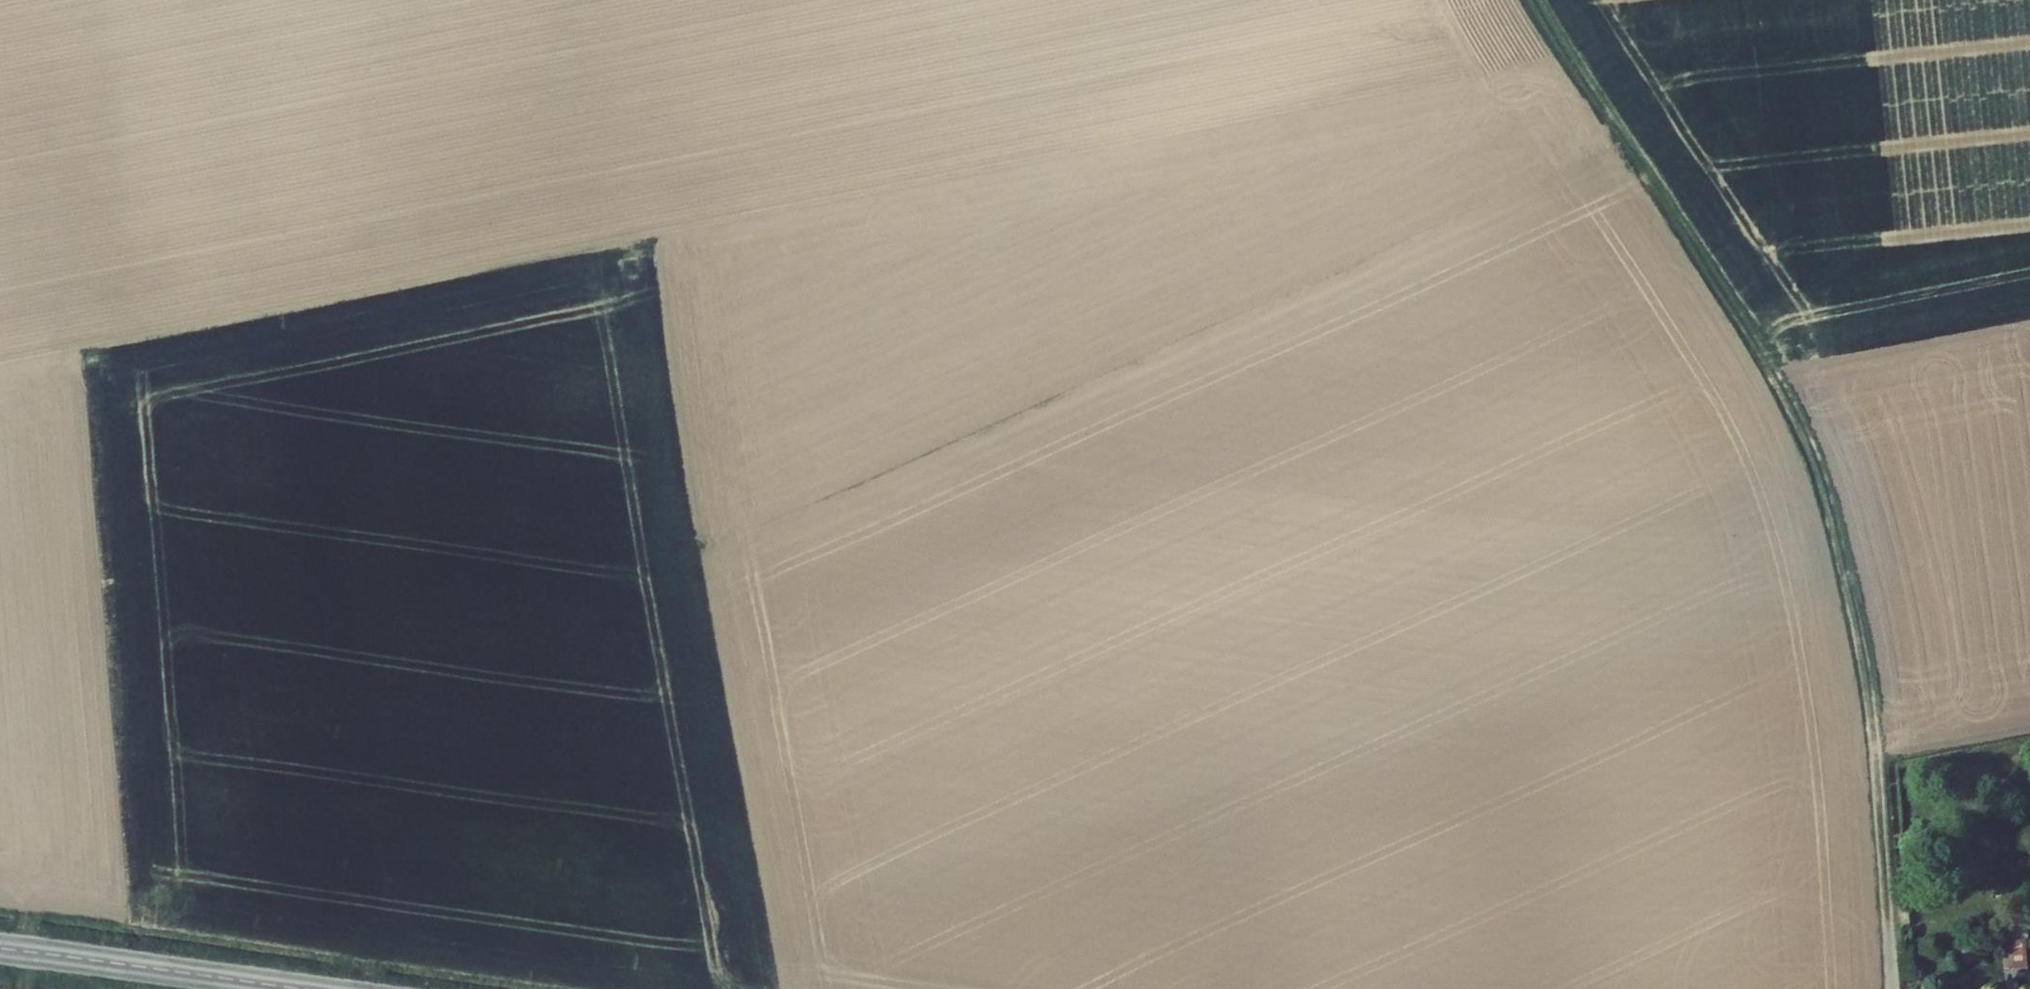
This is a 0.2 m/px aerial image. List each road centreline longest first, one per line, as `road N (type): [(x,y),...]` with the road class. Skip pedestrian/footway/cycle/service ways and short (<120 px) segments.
road 1 (track): [(1531,0),(1706,249),(1780,375),(1836,518),(1875,733),(1902,988)]
road 2 (secondary): [(0,947),(302,988)]

